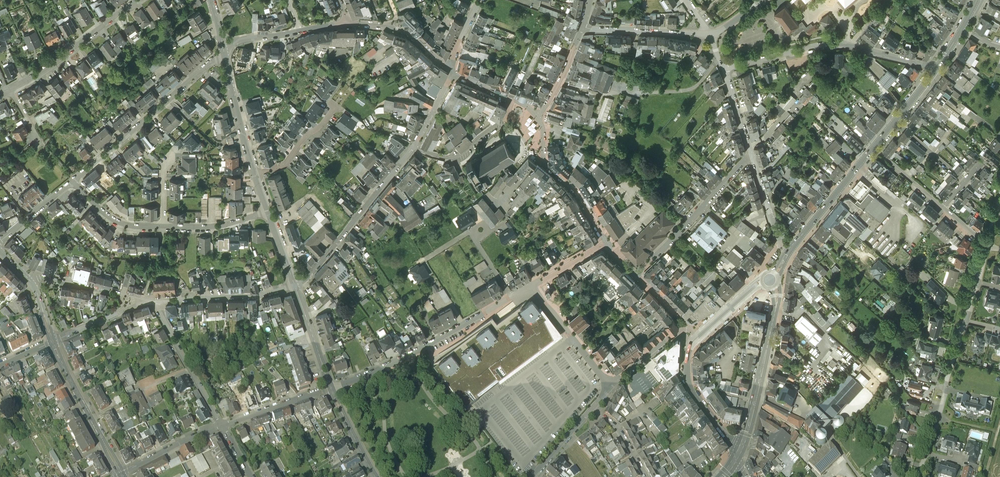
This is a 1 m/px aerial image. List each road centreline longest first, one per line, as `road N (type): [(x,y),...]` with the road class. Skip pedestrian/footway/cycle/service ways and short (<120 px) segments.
road 1 (residential): [(921,476),(988,243)]
road 2 (residential): [(936,70),(842,44),(724,71)]
road 3 (residential): [(223,49),(72,181)]
road 4 (residential): [(414,149),(295,287)]
road 5 (secondary): [(736,457),(774,313),(770,280)]
road 6 (residential): [(485,313),(330,386)]
road 7 (residential): [(636,274),(752,159)]
road 8 (residential): [(139,0),(11,90)]
road 9 (residential): [(537,116),(544,163),(574,191),(607,243)]
road 10 (tertiary): [(122,474),(53,343)]
road 11 (residential): [(295,287),(156,302)]
road 12 (secondary): [(787,253),(873,147)]
road 13 (residential): [(694,340),(690,388),(736,457)]
road 14 (residential): [(512,297),(470,232),(426,260)]
road 15 (residential): [(223,49),(255,174)]
road 16 (residential): [(519,103),(463,154),(430,157),(414,149)]
road 17 (residential): [(709,35),(583,27)]

